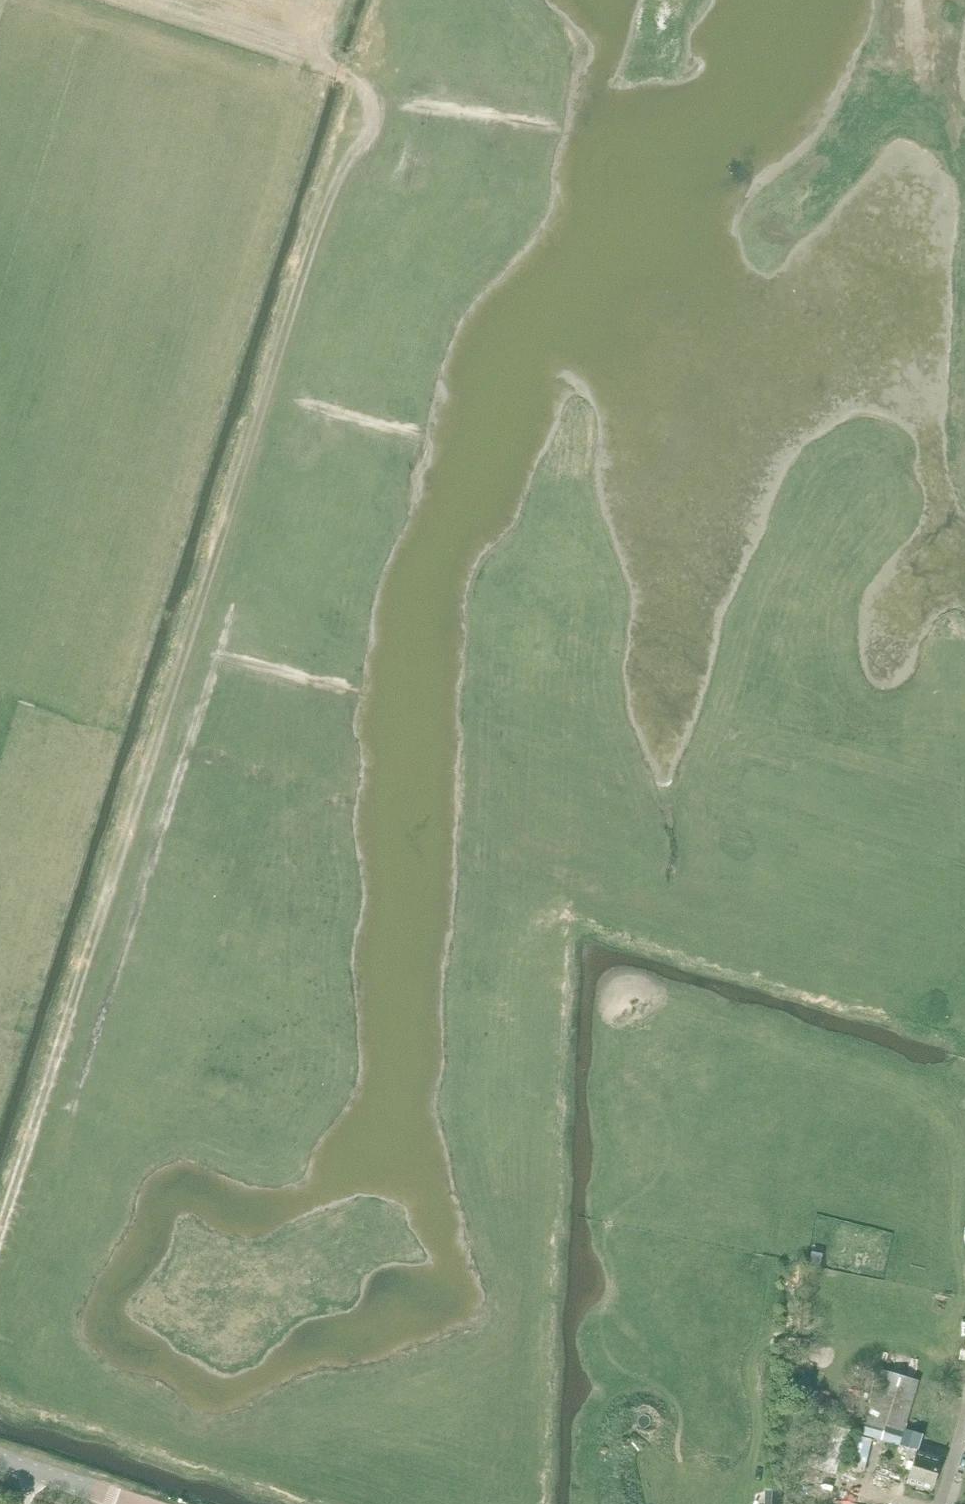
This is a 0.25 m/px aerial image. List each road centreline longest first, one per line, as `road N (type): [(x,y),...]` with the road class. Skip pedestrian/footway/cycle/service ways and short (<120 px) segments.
road 1 (tertiary): [(129,1503),(0,1462)]

